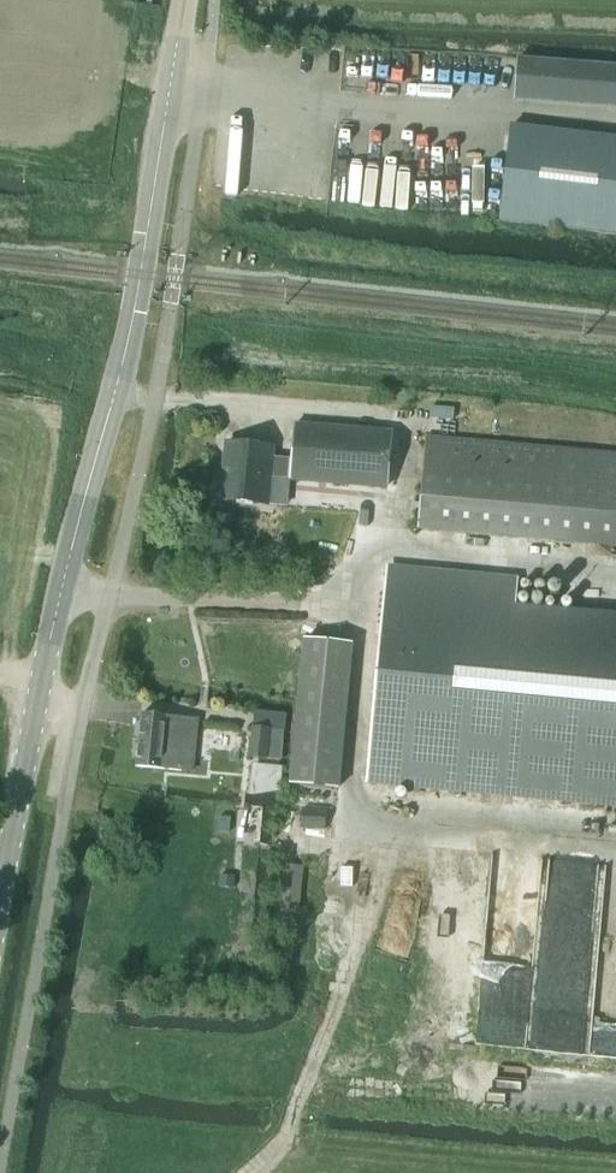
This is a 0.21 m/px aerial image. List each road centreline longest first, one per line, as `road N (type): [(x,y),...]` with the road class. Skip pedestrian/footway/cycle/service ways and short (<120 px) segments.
road 1 (tertiary): [(0,910),(63,590),(134,313),(184,0)]
road 2 (track): [(244,1172),(291,1123),(388,853),(391,821),(361,805),(355,766),(362,602)]

